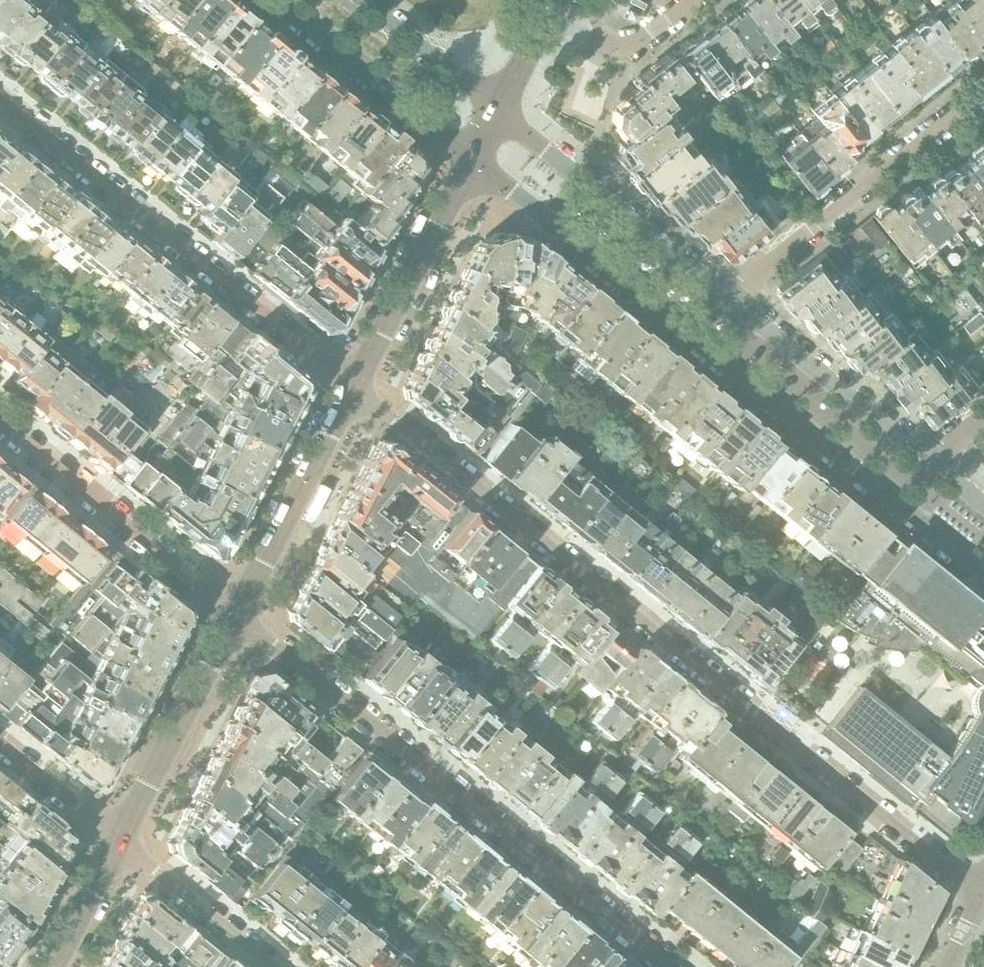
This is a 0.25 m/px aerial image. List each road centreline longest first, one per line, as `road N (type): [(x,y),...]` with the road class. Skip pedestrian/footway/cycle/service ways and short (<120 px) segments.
road 1 (residential): [(983,900),(353,386)]
road 2 (residential): [(474,159),(983,573)]
road 3 (residential): [(236,613),(671,966)]
road 4 (residential): [(353,386),(0,101)]
road 5 (residential): [(983,94),(727,297)]
road 6 (residential): [(0,422),(236,613)]
road 7 (residential): [(727,297),(498,111)]
road 8 (residential): [(928,460),(727,297)]
road 9 (residential): [(474,159),(353,386)]
road 10 (residential): [(274,0),(474,159)]
road 11 (residential): [(353,386),(236,613)]
road 12 (residential): [(236,613),(119,839)]
road 13 (residential): [(275,966),(119,839)]
road 14 (residential): [(498,111),(362,0)]
road 15 (residential): [(694,0),(620,52),(544,16)]
road 16 (residential): [(119,839),(0,743)]
road 17 (residential): [(119,839),(53,966)]

